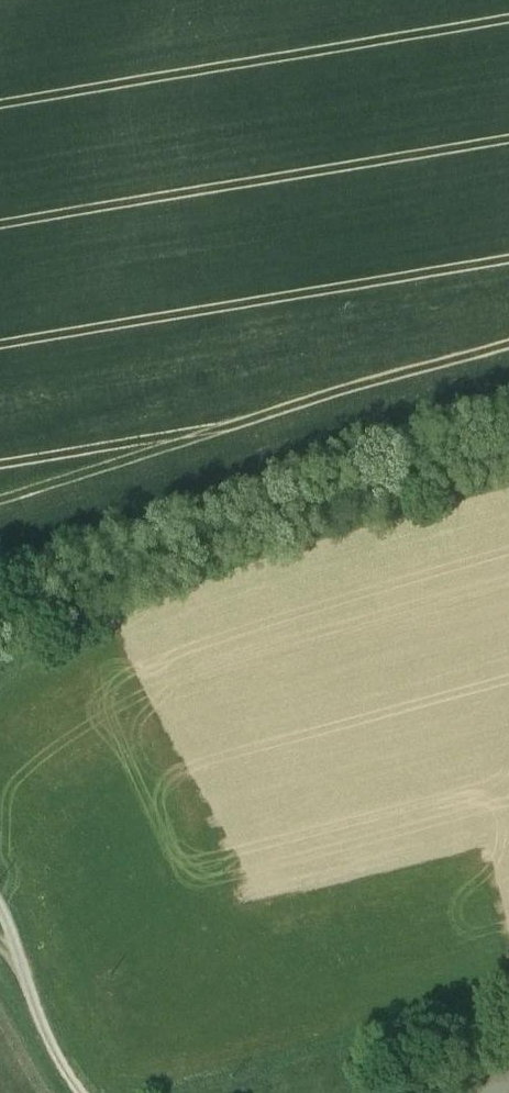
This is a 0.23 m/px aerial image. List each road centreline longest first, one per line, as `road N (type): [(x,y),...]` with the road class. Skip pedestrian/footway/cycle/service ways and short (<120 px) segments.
road 1 (track): [(0,911),(31,1009),(75,1092)]

